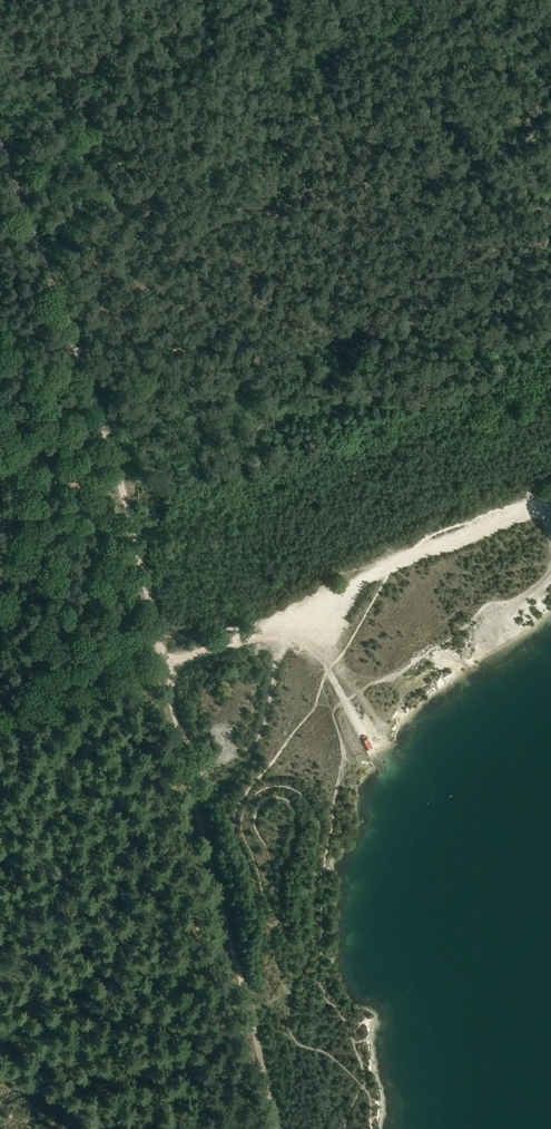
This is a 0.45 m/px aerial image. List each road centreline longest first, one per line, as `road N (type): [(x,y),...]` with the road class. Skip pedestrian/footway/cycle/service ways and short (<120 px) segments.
road 1 (track): [(154,624),(119,472),(0,145)]
road 2 (track): [(279,1128),(188,779)]
road 3 (track): [(0,719),(162,656)]
road 4 (track): [(550,497),(393,565)]
road 5 (track): [(188,779),(154,624)]
road 6 (track): [(299,610),(165,671)]

